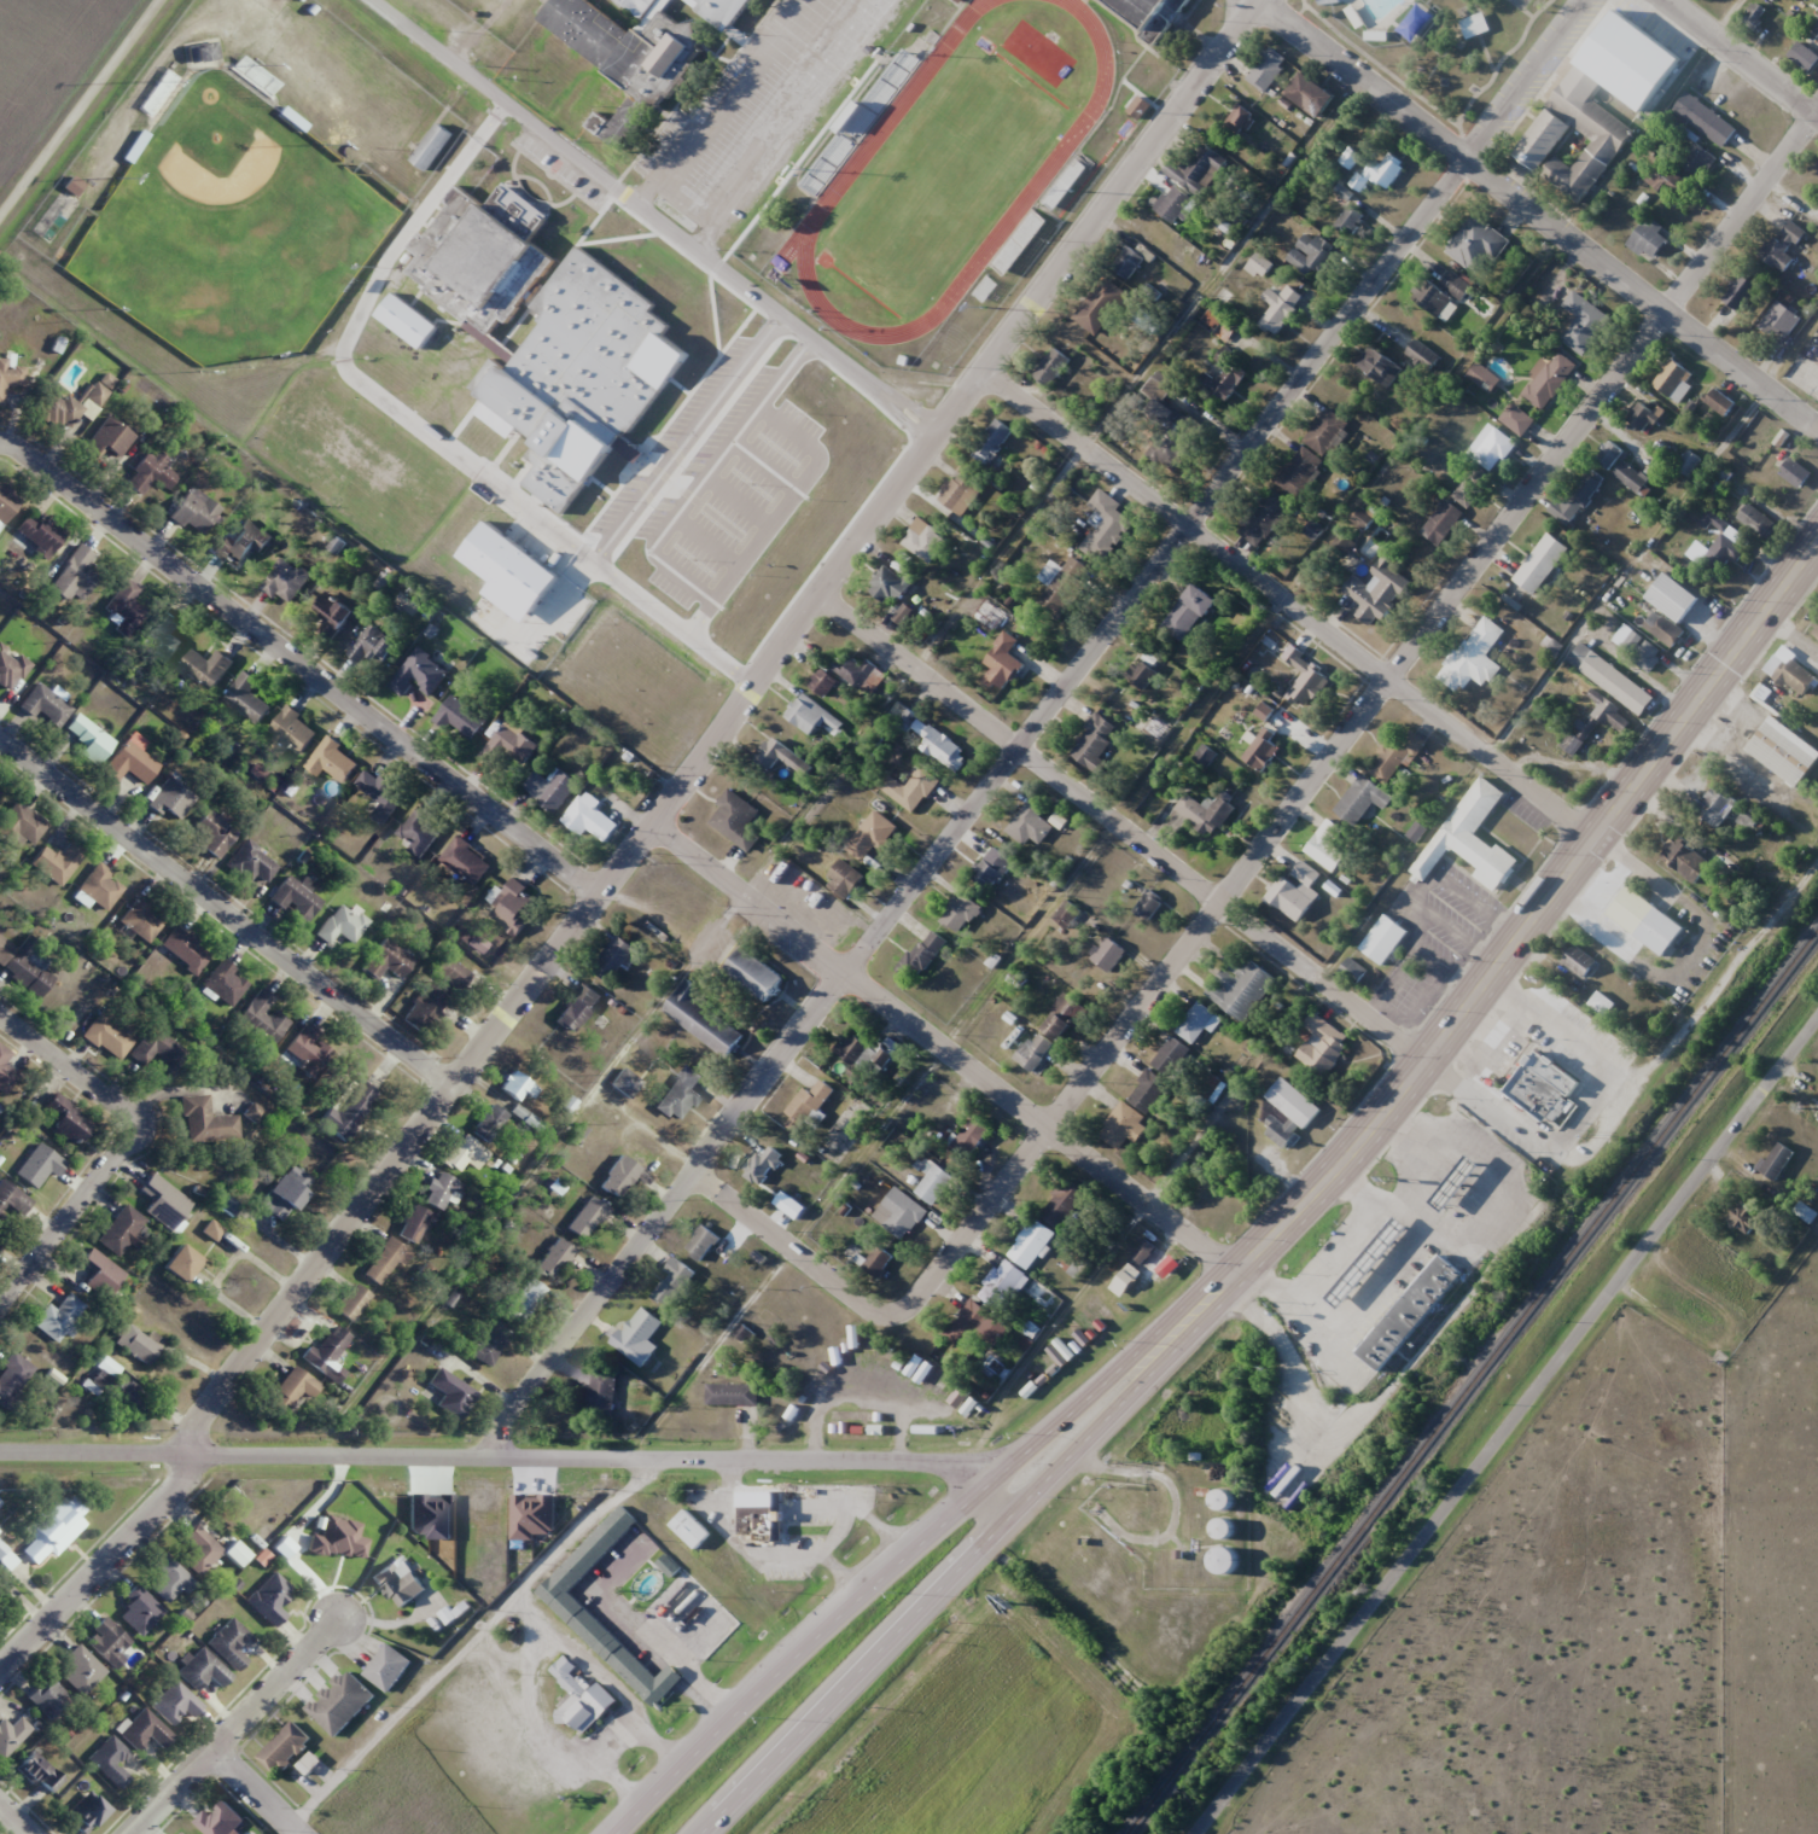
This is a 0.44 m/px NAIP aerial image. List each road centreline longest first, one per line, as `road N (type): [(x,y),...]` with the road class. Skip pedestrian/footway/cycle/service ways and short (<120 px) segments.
road 1 (residential): [(495,1455),(840,977),(1021,751),(1587,0)]
road 2 (residential): [(183,1455),(461,1089),(979,371),(1258,0)]
road 3 (residential): [(1817,113),(1044,1131),(886,1324)]
road 4 (residential): [(0,1447),(931,1461),(984,1484),(1008,1516)]
road 5 (residential): [(1817,1020),(1195,1833)]
road 6 (trunk): [(1817,541),(1351,1158),(1231,1273)]
road 7 (trunk): [(1231,1273),(984,1484),(622,1833)]
road 8 (trunk): [(702,1833),(1224,1298),(1231,1273)]
road 9 (residential): [(979,371),(1591,837)]
road 10 (residential): [(818,594),(1424,1064)]
road 11 (residential): [(0,450),(7,442),(605,890)]
road 12 (residential): [(653,823),(840,977),(1231,1273)]
road 13 (residential): [(373,0),(933,437)]
road 14 (residential): [(1258,0),(1817,430)]
road 15 (residential): [(461,1089),(0,724)]
road 16 (residential): [(1817,864),(1572,1159),(1555,1158),(1424,1064)]
road 17 (residential): [(0,1671),(216,1455)]
road 18 (residential): [(345,1617),(133,1833)]
road 19 (residential): [(0,1306),(140,1112)]
road 20 (residential): [(695,1180),(886,1324)]
road 21 (residential): [(1667,0),(1817,116)]
road 22 (residential): [(0,1020),(140,1112)]

